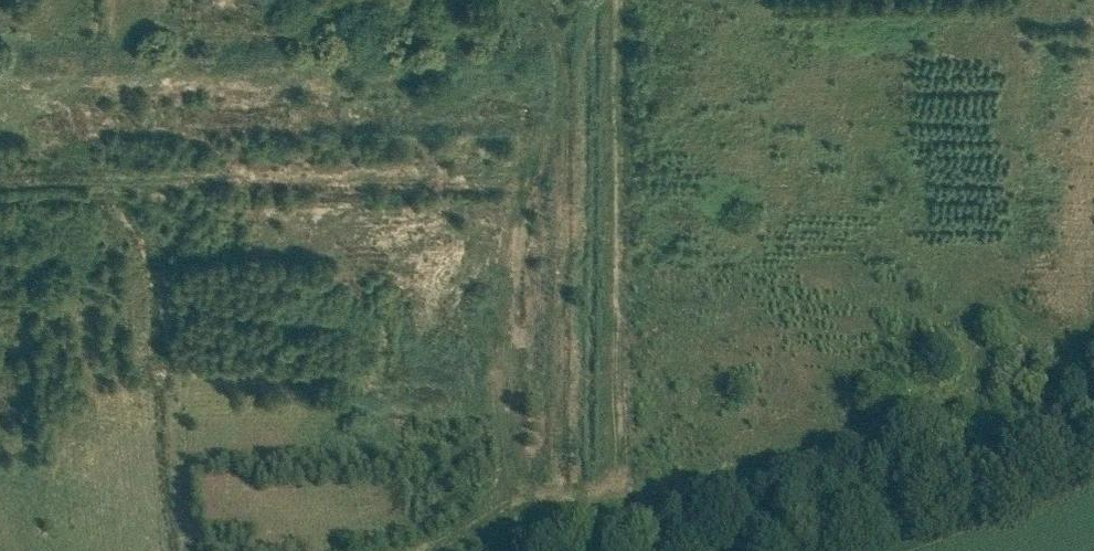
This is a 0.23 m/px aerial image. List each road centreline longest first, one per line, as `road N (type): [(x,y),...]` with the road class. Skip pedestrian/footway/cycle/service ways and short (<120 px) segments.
road 1 (track): [(413,550),(512,502),(601,483),(623,464),(622,0)]
road 2 (track): [(601,483),(699,496),(752,480),(785,449),(863,443),(952,415),(980,397),(988,368),(975,325),(981,308),(1005,304),(1019,339),(1063,339),(1093,328)]
road 3 (track): [(0,179),(536,172)]
road 4 (track): [(545,0),(560,114),(536,172),(522,239),(512,502)]

